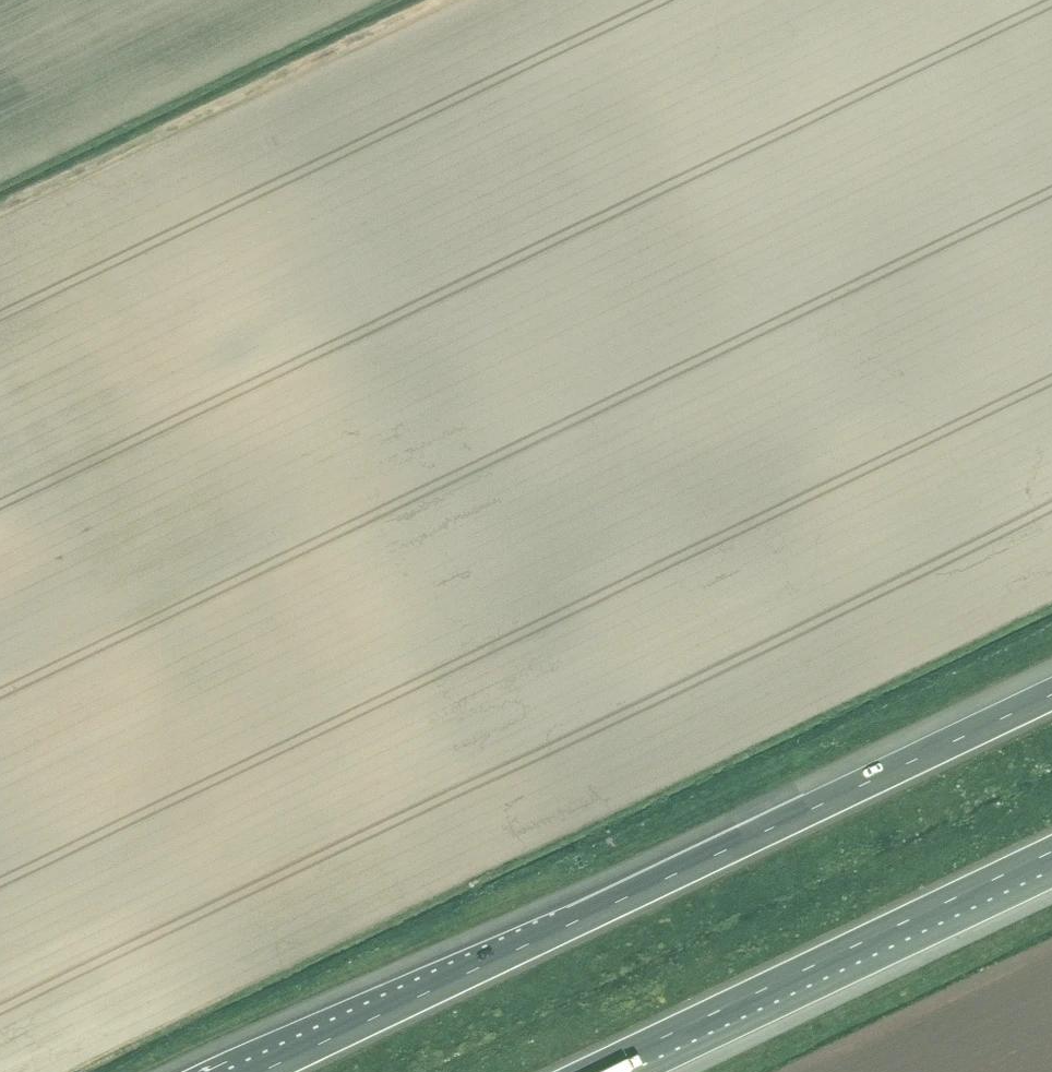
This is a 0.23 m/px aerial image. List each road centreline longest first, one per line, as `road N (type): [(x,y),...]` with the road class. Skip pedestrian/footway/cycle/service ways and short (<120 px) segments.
road 1 (motorway): [(1051,692),(258,1071)]
road 2 (track): [(456,0),(0,219)]
road 3 (motorway): [(615,1062),(1051,853)]

